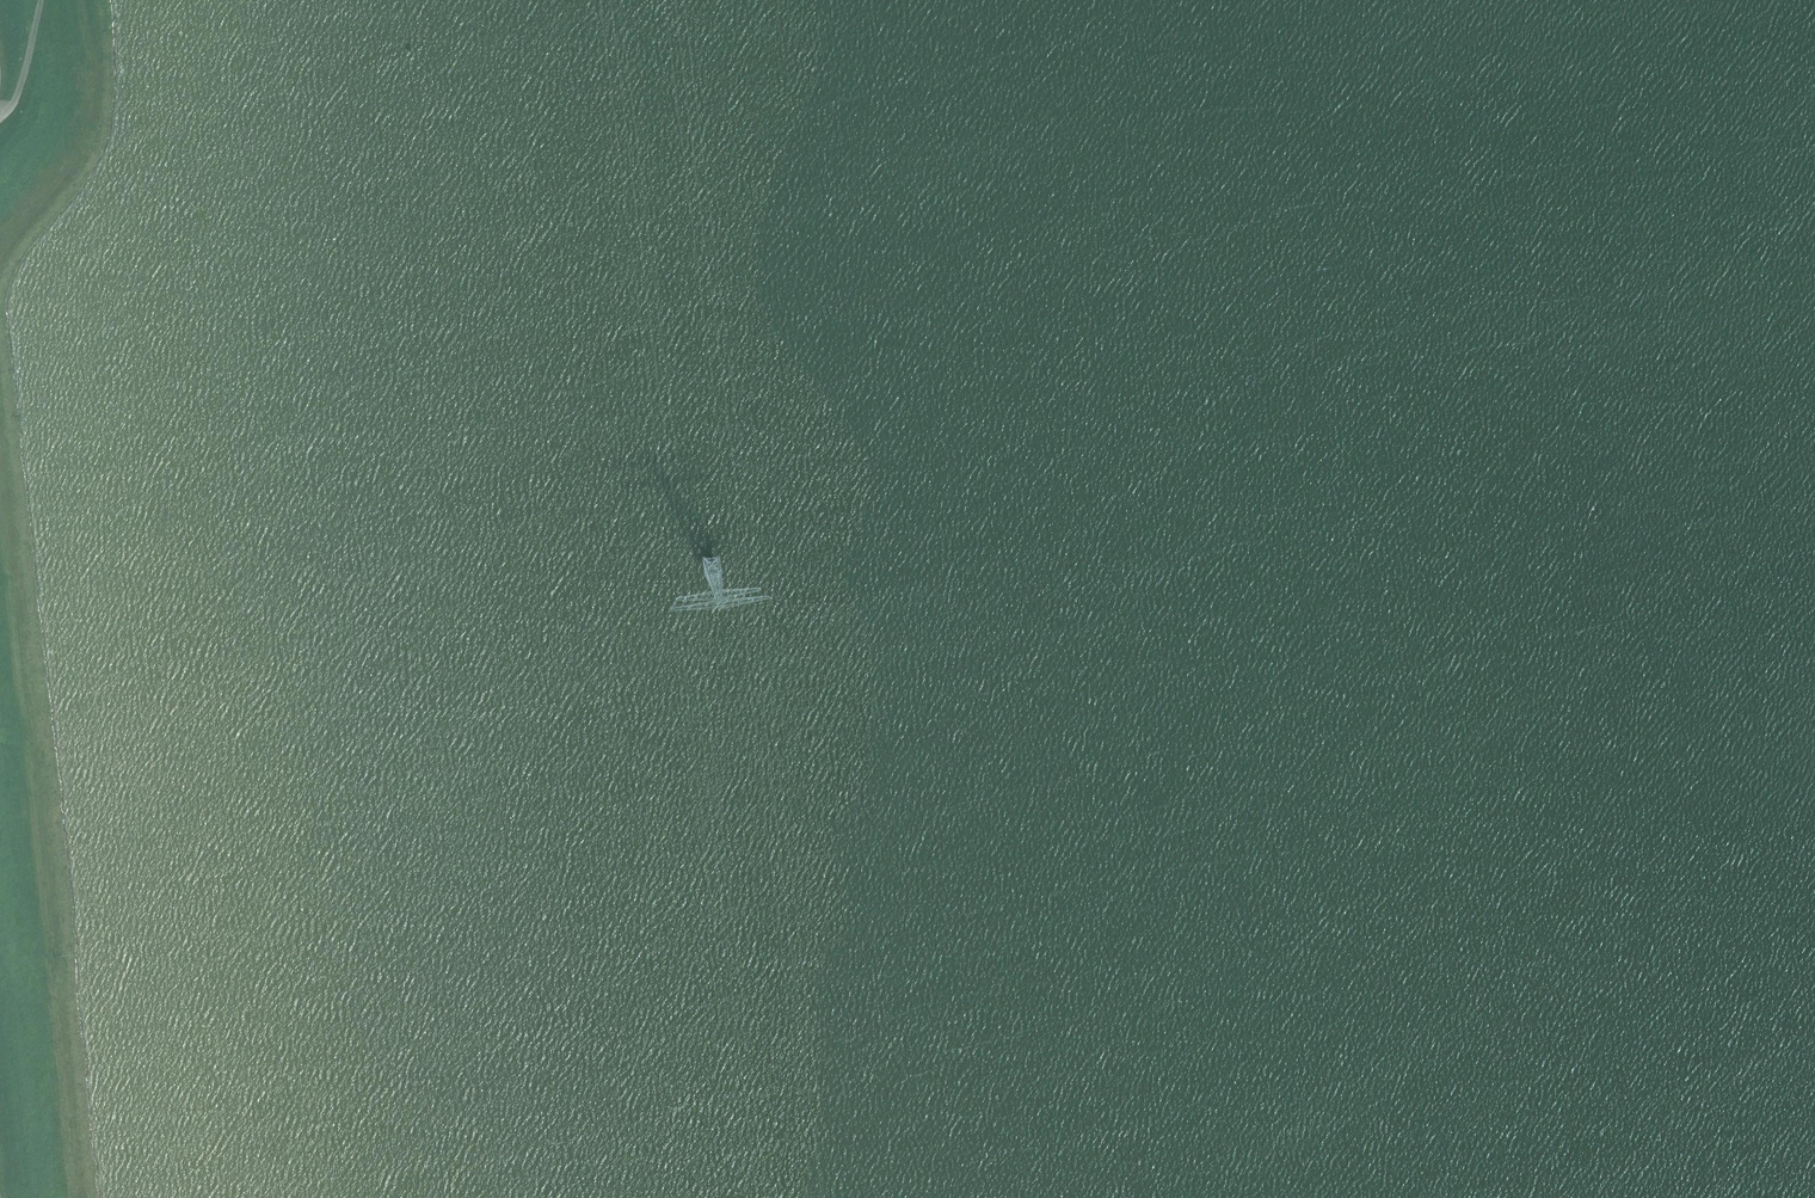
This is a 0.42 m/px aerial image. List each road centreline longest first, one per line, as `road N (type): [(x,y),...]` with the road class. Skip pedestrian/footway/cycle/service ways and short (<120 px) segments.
road 1 (unclassified): [(0,114),(26,77),(44,0)]

